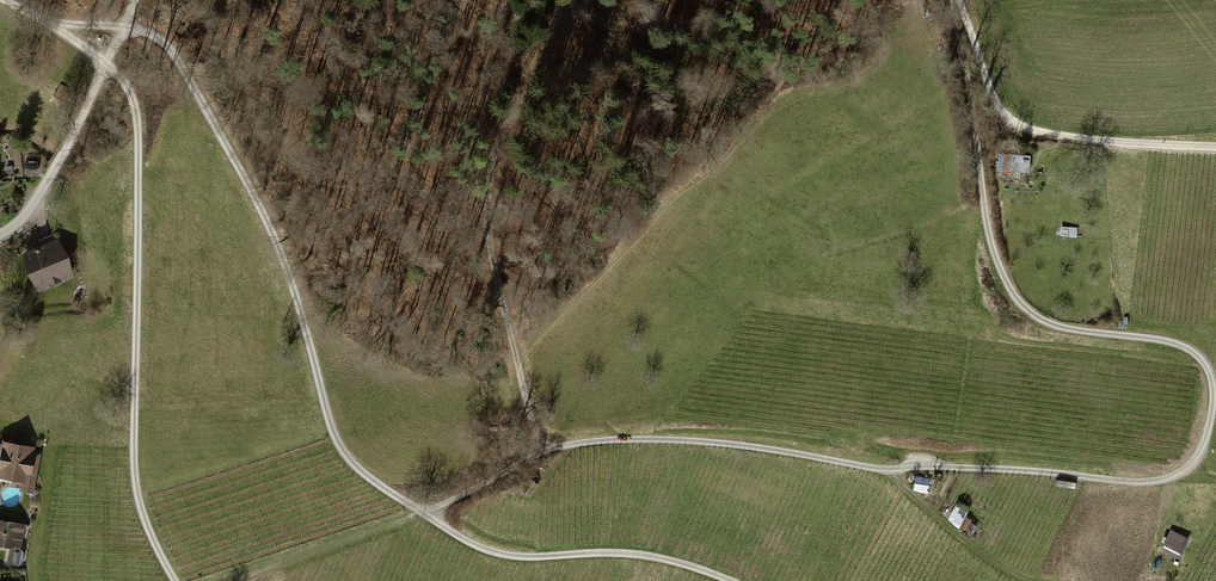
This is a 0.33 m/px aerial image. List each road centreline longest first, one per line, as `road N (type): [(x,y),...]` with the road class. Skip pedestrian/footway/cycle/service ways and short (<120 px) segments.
road 1 (track): [(729,580),(648,555),(513,556),(473,544),(365,473),(328,416),(283,258),(171,50),(147,31),(50,25)]
road 2 (track): [(175,580),(134,478),(134,92),(110,63),(4,0)]
road 3 (track): [(547,451),(593,441),(696,441),(883,470),(1039,471),(1129,482),(1188,471)]
road 4 (track): [(1209,369),(1176,342),(1056,326),(1013,293),(987,219),(949,0)]
road 5 (track): [(508,325),(601,256),(635,207),(801,66),(906,0)]
road 6 (track): [(563,0),(491,166),(489,219),(508,325)]
road 7 (track): [(1215,146),(1013,125),(999,110),(959,0)]
road 8 (track): [(233,580),(422,513),(547,451)]
road 9 (residential): [(0,237),(49,185),(106,71)]
road 10 (track): [(883,470),(1024,580)]
road 11 (track): [(547,451),(508,325)]

